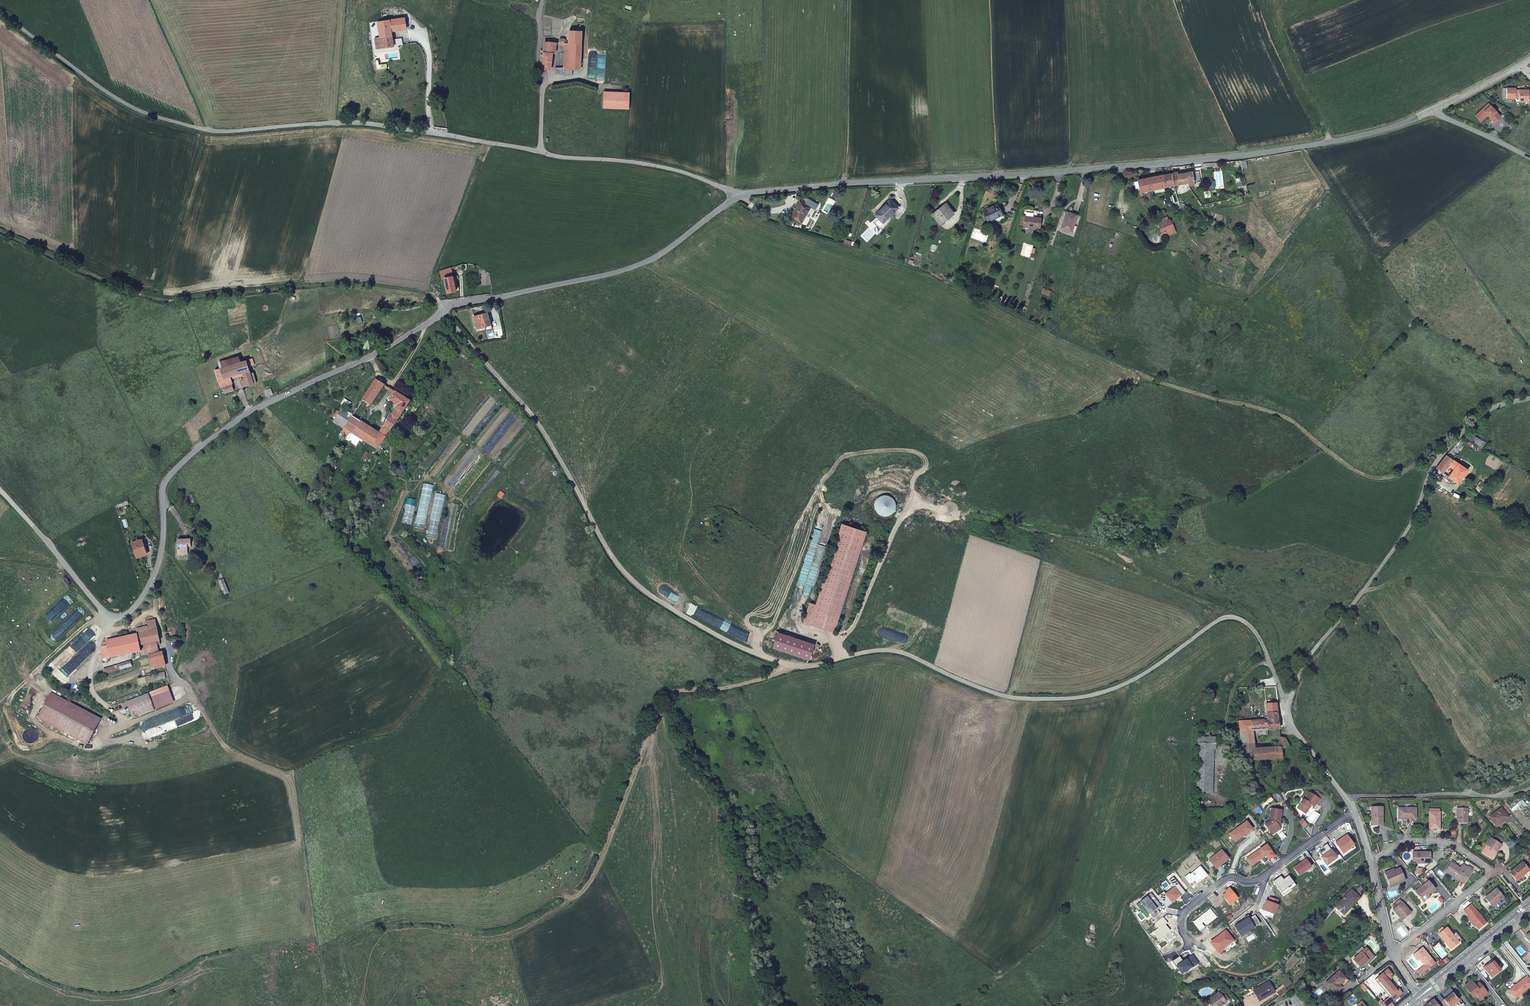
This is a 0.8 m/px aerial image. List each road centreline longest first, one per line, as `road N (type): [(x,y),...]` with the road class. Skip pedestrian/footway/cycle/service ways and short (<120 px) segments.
road 1 (unclassified): [(442,310),(529,413),(622,570),(681,614),(744,646),(794,666),(895,651),(1000,695),(1060,699),(1134,680),(1230,617),(1260,640),(1288,704)]
road 2 (residential): [(1437,110),(1349,138),(1241,156),(736,197)]
road 3 (unclassified): [(0,490),(101,608),(124,615),(159,565),(164,485),(179,465),(249,412),(370,357),(442,310)]
road 4 (unclassified): [(540,151),(359,123),(223,131),(155,116),(109,94),(0,11)]
road 5 (residential): [(1288,704),(1309,656),(1407,531),(1442,455),(1490,410),(1529,399)]
road 6 (track): [(568,899),(588,884),(604,852),(662,697),(794,666)]
road 7 (unclassified): [(442,310),(634,266),(736,197)]
road 8 (residential): [(1354,809),(1263,876),(1228,878),(1193,903),(1184,919),(1187,943)]
road 9 (unclassified): [(736,197),(670,169),(540,151)]
road 10 (residential): [(1504,796),(1346,798)]
road 11 (unclassified): [(543,0),(540,151)]
road 12 (track): [(207,130),(152,0)]
road 13 (secondary): [(1420,996),(1529,907)]
road 14 (residential): [(1489,873),(1444,843),(1399,844),(1371,861)]
road 15 (residential): [(1391,951),(1489,873)]

